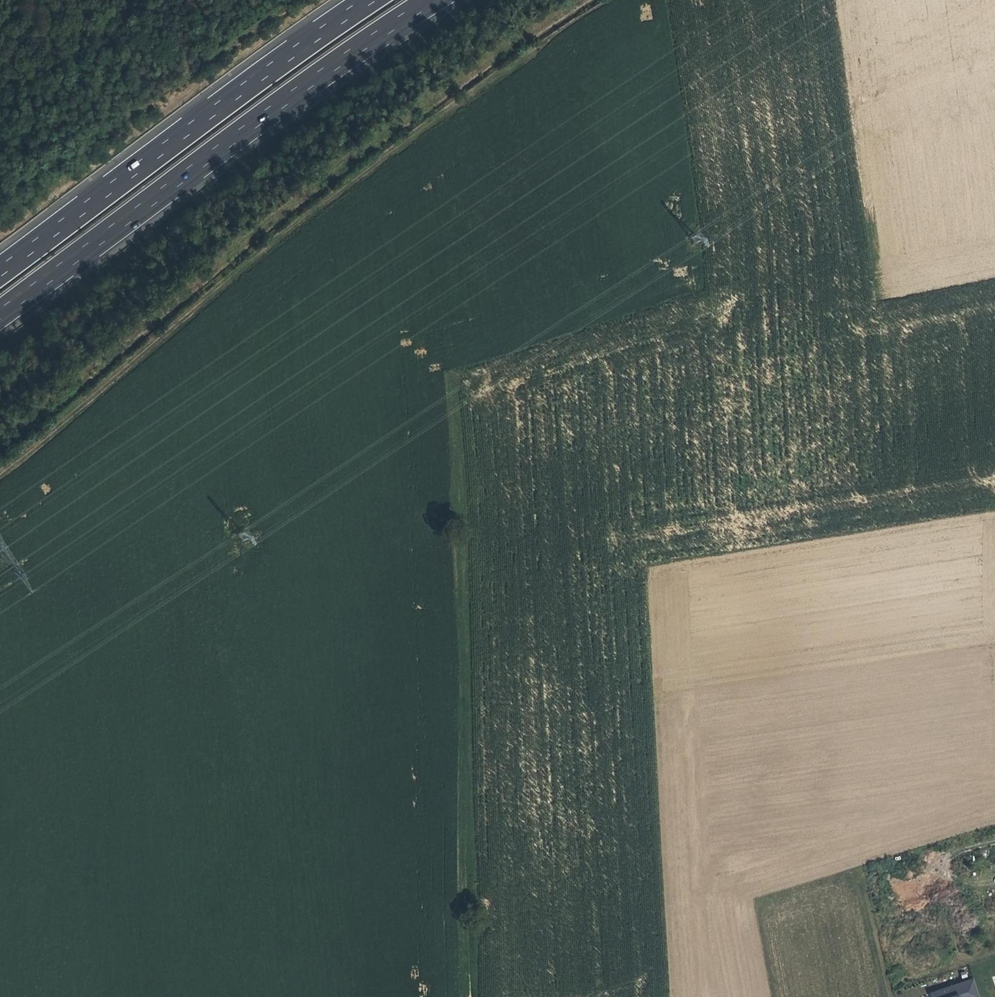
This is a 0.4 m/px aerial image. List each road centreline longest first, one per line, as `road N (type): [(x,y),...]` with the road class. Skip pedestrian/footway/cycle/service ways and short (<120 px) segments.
road 1 (track): [(602,0),(292,231),(0,475)]
road 2 (track): [(466,996),(462,511),(445,364)]
road 3 (motorway): [(0,314),(432,0)]
road 4 (motorway): [(372,0),(0,273)]

